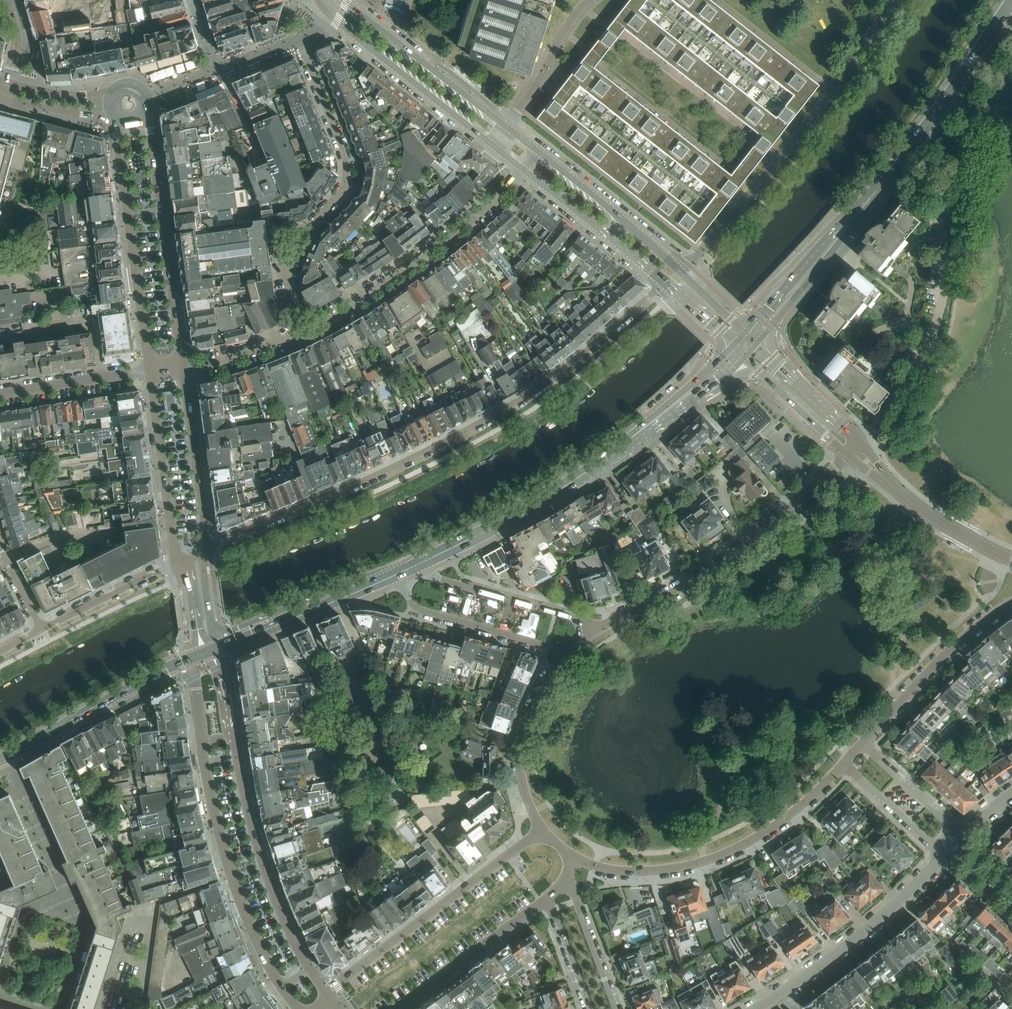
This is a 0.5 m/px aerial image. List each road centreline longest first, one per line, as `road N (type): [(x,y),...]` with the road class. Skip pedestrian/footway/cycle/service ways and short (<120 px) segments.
road 1 (residential): [(669,285),(508,408),(210,551)]
road 2 (secondary): [(750,337),(925,128),(1011,1)]
road 3 (secondary): [(428,561),(539,504),(639,436),(739,350)]
road 4 (tertiary): [(198,657),(195,690),(217,827),(267,961),(299,1008)]
road 5 (tertiary): [(326,992),(291,933),(260,855),(216,650)]
road 6 (residential): [(305,326),(287,260),(346,179),(300,40)]
road 7 (residential): [(595,630),(725,561),(849,455)]
road 8 (residential): [(845,762),(784,819),(705,861),(623,871),(574,859)]
road 9 (tertiary): [(750,337),(653,244),(536,151)]
road 10 (residential): [(305,326),(408,269),(522,168)]
road 11 (residential): [(540,829),(326,992)]
road 12 (residential): [(184,366),(147,108)]
road 13 (residential): [(119,120),(150,372)]
road 14 (residential): [(861,443),(916,376),(932,340),(947,274),(940,216)]
road 15 (residential): [(780,998),(905,898),(955,847)]
road 16 (secondary): [(0,760),(198,657)]
road 17 (tertiary): [(330,16),(491,144)]
road 18 (residential): [(1011,601),(959,641),(863,743)]
road 19 (tertiary): [(505,126),(343,0)]
road 20 (secondary): [(216,650),(398,574)]
road 21 (residential): [(398,574),(417,609),(567,653)]
road 22 (residential): [(540,829),(521,780),(519,749),(531,707),(567,653)]
road 23 (residential): [(150,372),(177,562)]
road 24 (tertiary): [(522,168),(669,285)]
road 25 (residential): [(399,1008),(549,896)]
road 26 (residential): [(210,551),(184,366)]
road 27 (residential): [(595,630),(435,578),(428,561)]
road 28 (residential): [(177,562),(39,631)]
road 29 (tertiary): [(861,443),(750,337)]
road 30 (tertiary): [(739,350),(849,455)]
road 31 (unclassified): [(505,126),(590,0)]
road 32 (residential): [(0,395),(150,372)]
road 33 (tertiary): [(1011,559),(930,515),(887,480)]
road 34 (residential): [(621,1008),(567,874)]
road 35 (residential): [(955,847),(933,845),(845,762)]
road 36 (residential): [(955,847),(948,825),(863,743)]
road 37 (residential): [(184,366),(305,326)]

